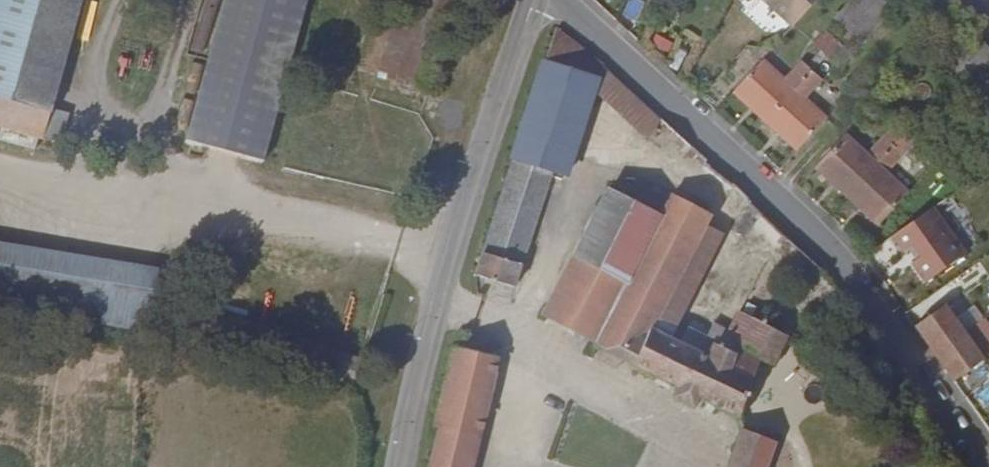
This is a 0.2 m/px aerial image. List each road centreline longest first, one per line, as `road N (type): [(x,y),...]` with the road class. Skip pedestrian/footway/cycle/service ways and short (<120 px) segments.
road 1 (residential): [(988,465),(862,289),(773,190),(555,0)]
road 2 (tertiary): [(535,0),(456,260),(407,466)]
road 3 (track): [(456,260),(0,171)]

